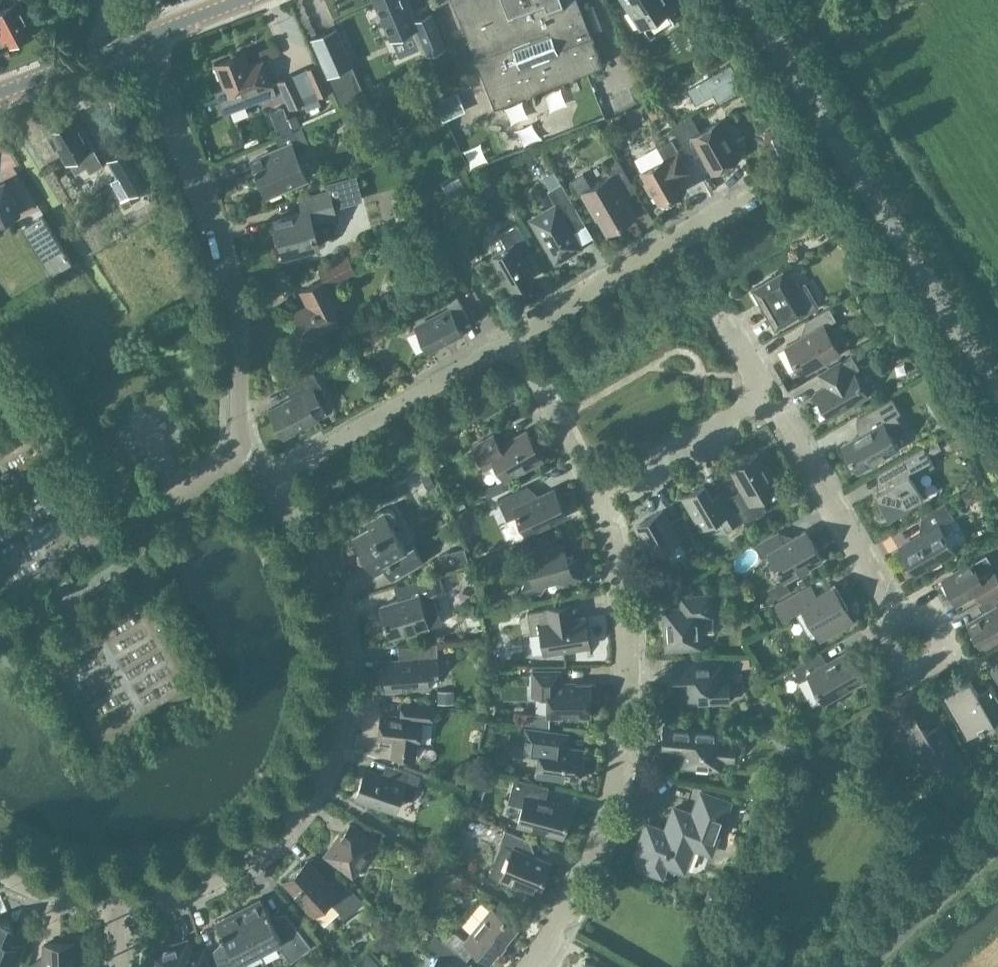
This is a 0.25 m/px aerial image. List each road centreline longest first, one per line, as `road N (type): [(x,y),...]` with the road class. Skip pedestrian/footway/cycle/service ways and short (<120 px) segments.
road 1 (residential): [(119,903),(195,880),(258,843),(300,798),(328,738),(339,686),(333,617),(274,483)]
road 2 (residential): [(524,966),(577,878),(613,766),(621,704),(618,604),(589,495)]
road 3 (residential): [(274,483),(240,436),(237,275),(143,39)]
road 4 (residential): [(997,391),(747,0)]
road 5 (residential): [(509,341),(756,199)]
road 6 (residential): [(274,483),(509,341)]
road 7 (residential): [(894,620),(762,395)]
road 8 (residential): [(589,495),(762,395)]
road 9 (tertiary): [(856,966),(997,839)]
road 10 (residential): [(589,495),(509,341)]
road 11 (unclassified): [(0,94),(143,39)]
road 12 (residential): [(119,903),(0,864)]
road 13 (residential): [(894,620),(925,617),(940,636),(925,666),(898,664)]

